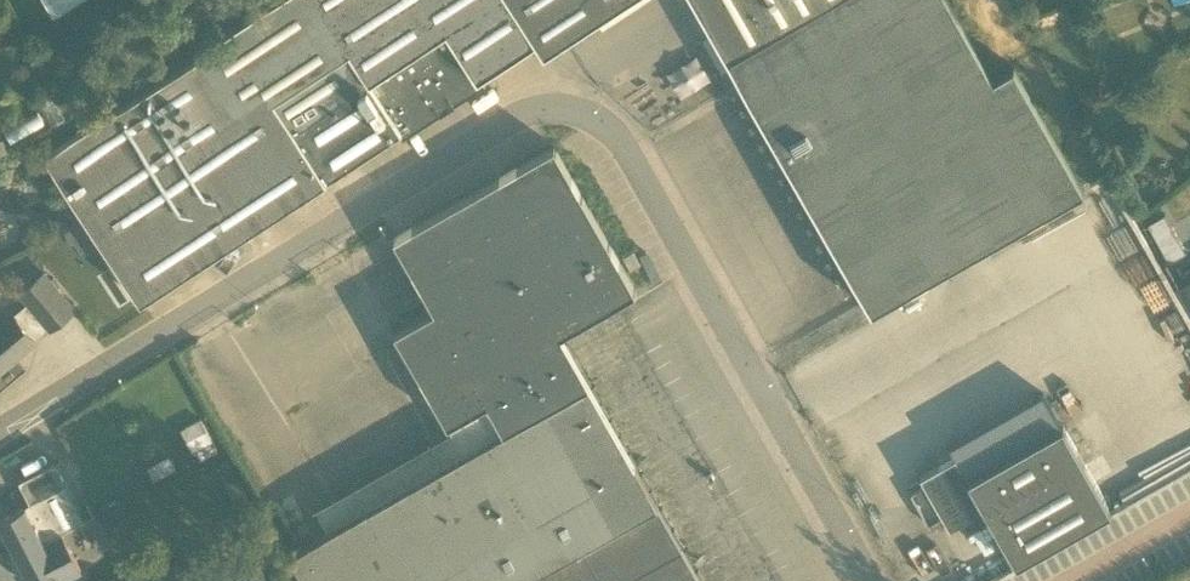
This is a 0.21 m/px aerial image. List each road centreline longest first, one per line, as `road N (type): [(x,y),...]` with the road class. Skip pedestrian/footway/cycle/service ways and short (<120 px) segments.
road 1 (unclassified): [(869,580),(626,153),(572,105),(534,105),(0,430)]

